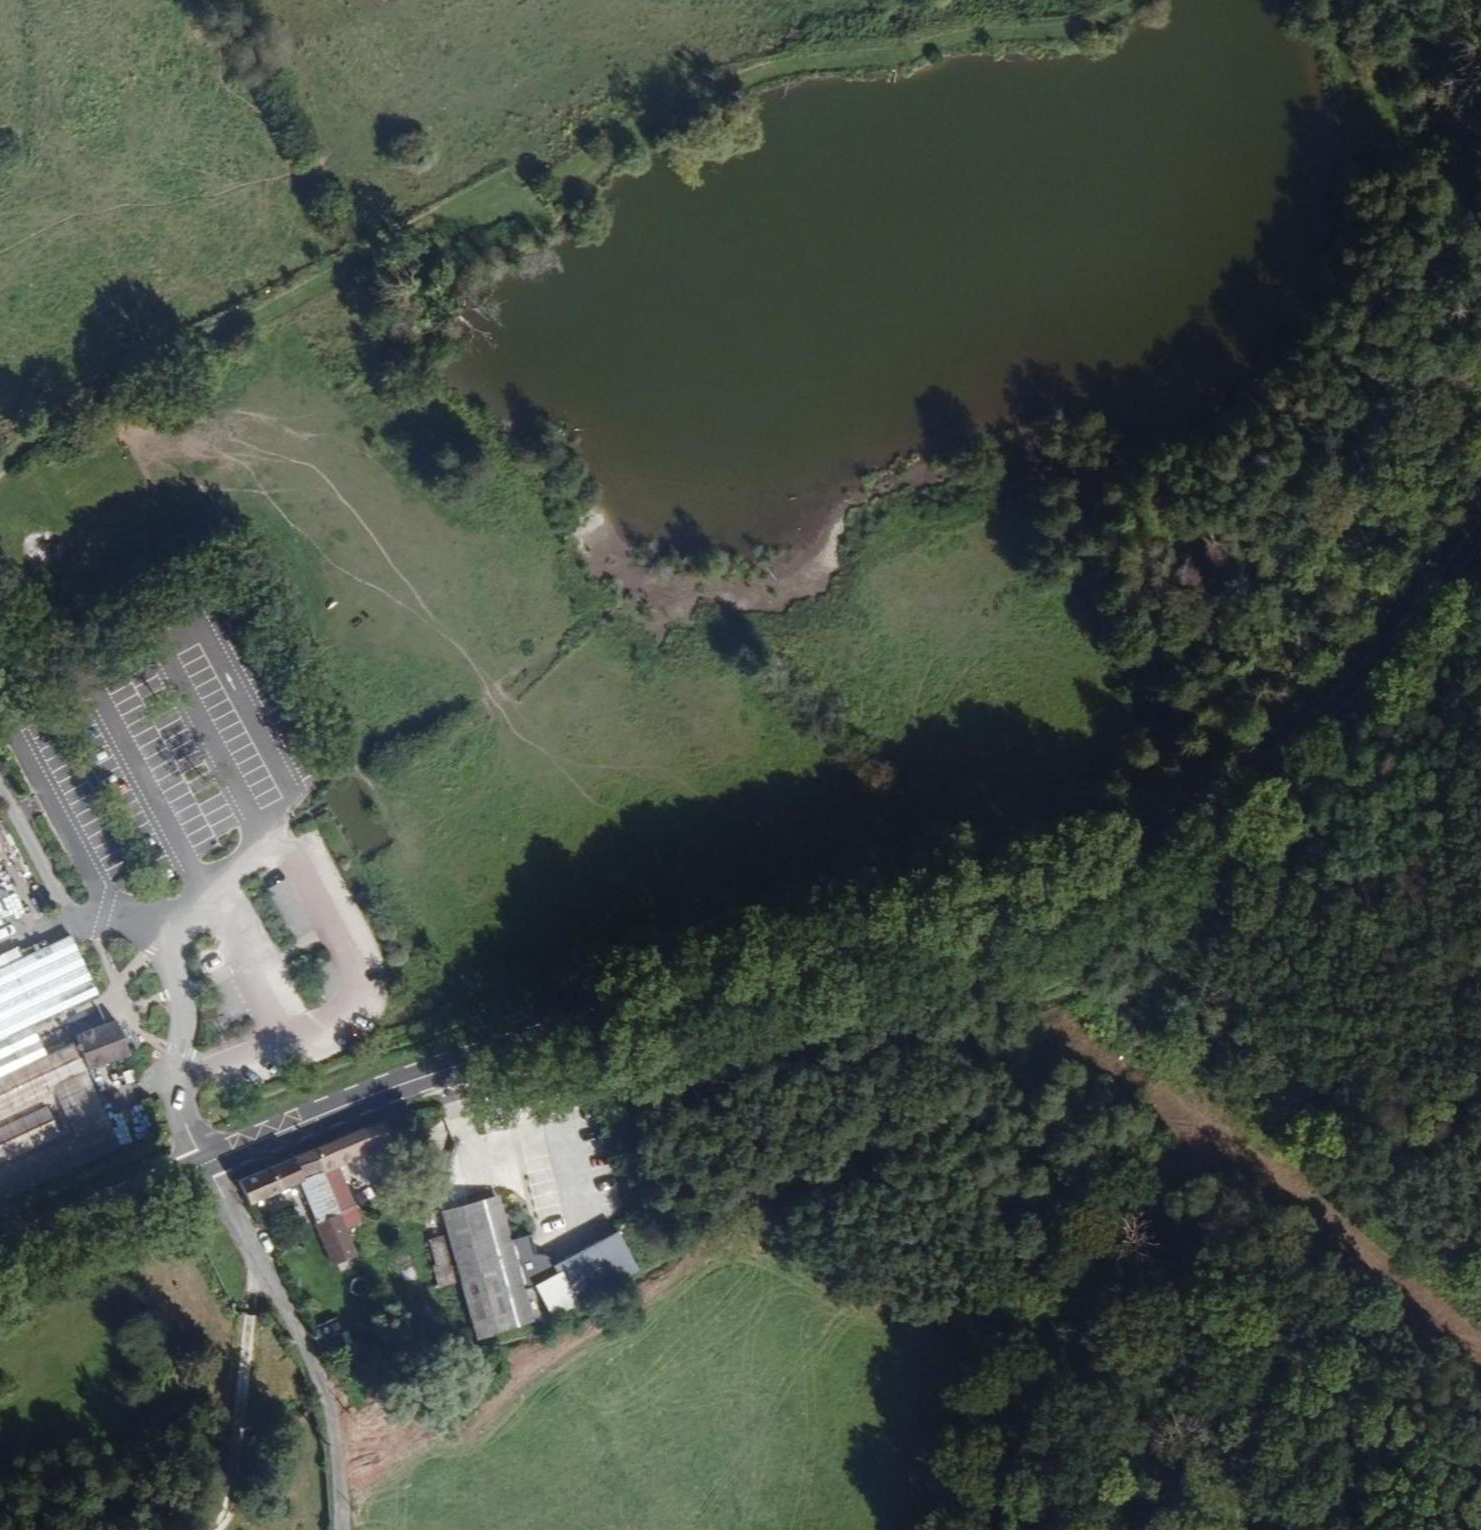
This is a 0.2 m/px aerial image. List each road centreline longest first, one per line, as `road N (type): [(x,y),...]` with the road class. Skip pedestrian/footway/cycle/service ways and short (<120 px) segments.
road 1 (primary): [(210,1163),(461,1063),(970,915),(1154,850),(1288,747),(1429,582),(1480,498)]
road 2 (residential): [(210,1163),(321,1392),(334,1529)]
road 3 (primary): [(0,1255),(210,1163)]

